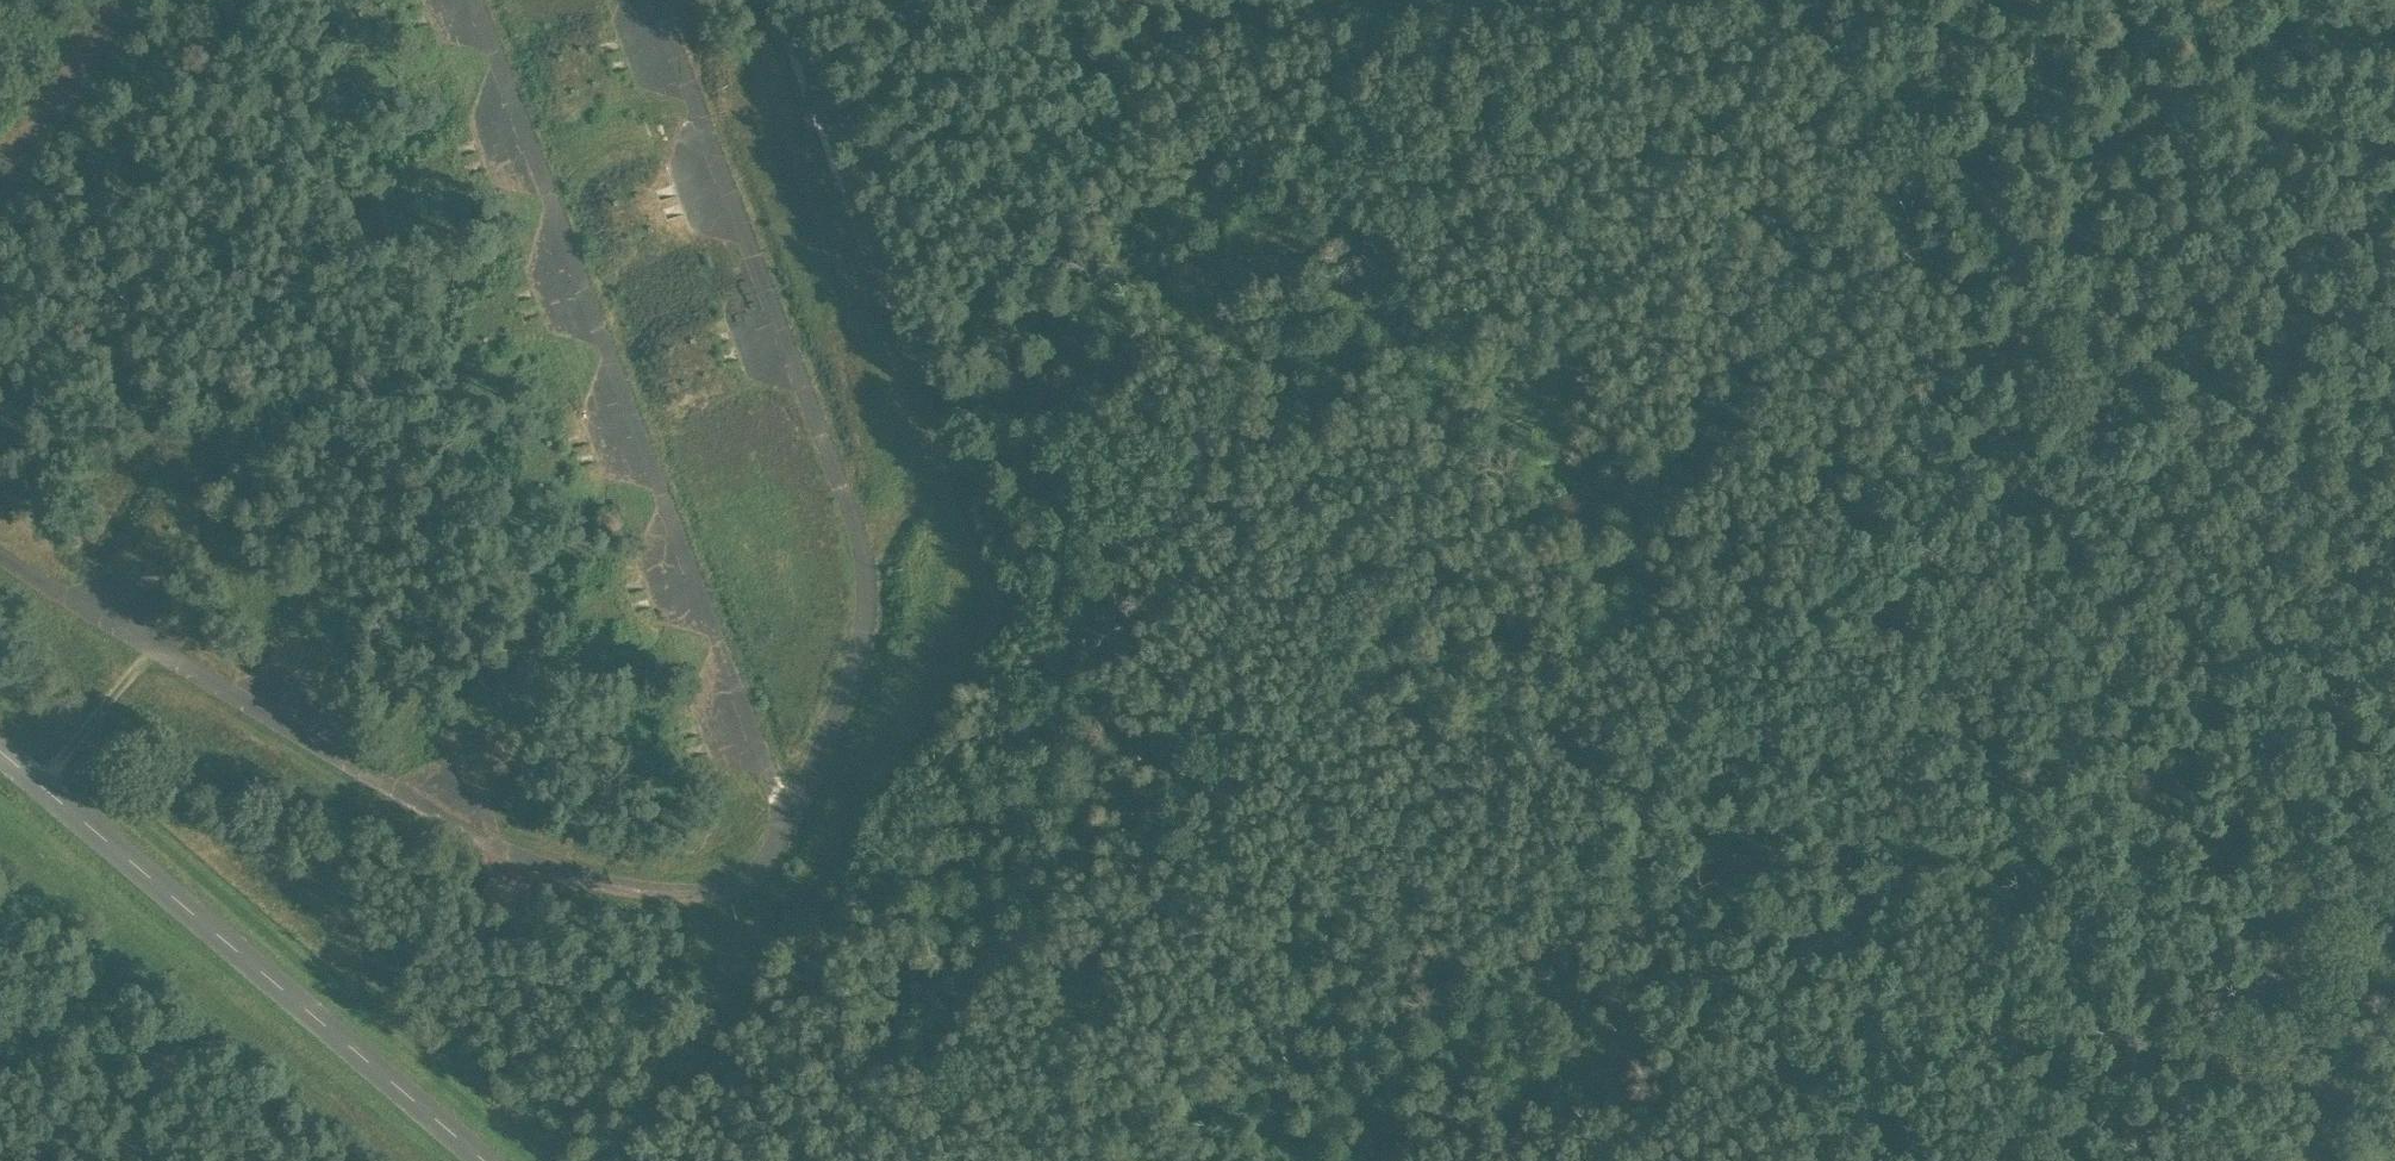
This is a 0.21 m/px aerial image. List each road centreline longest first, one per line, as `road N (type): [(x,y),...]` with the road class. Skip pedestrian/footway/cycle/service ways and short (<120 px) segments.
road 1 (track): [(40,784),(155,649)]

